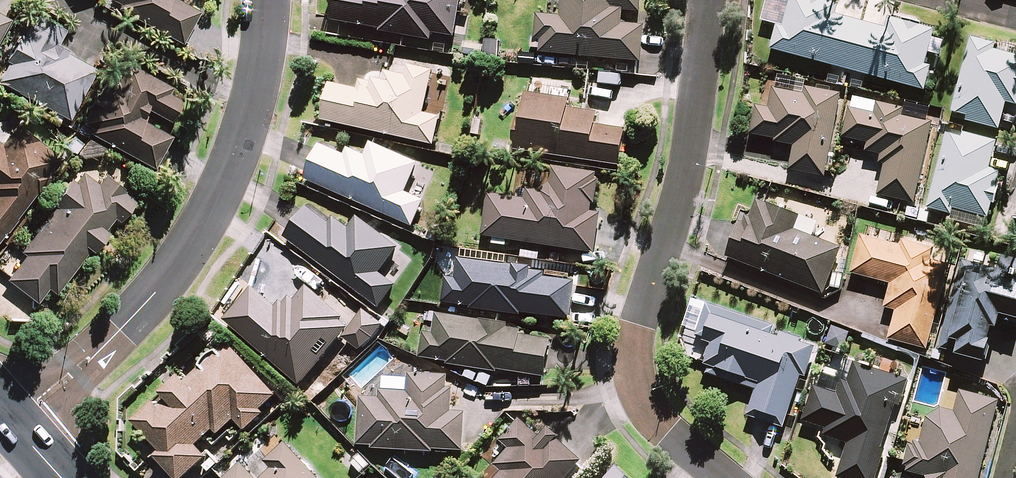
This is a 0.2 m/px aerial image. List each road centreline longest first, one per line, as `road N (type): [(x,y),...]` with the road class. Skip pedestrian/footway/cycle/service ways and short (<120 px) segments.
road 1 (residential): [(722,477),(672,437),(643,401),(634,370),(693,156),(712,0)]
road 2 (residential): [(14,428),(191,259),(237,173),(271,0)]

